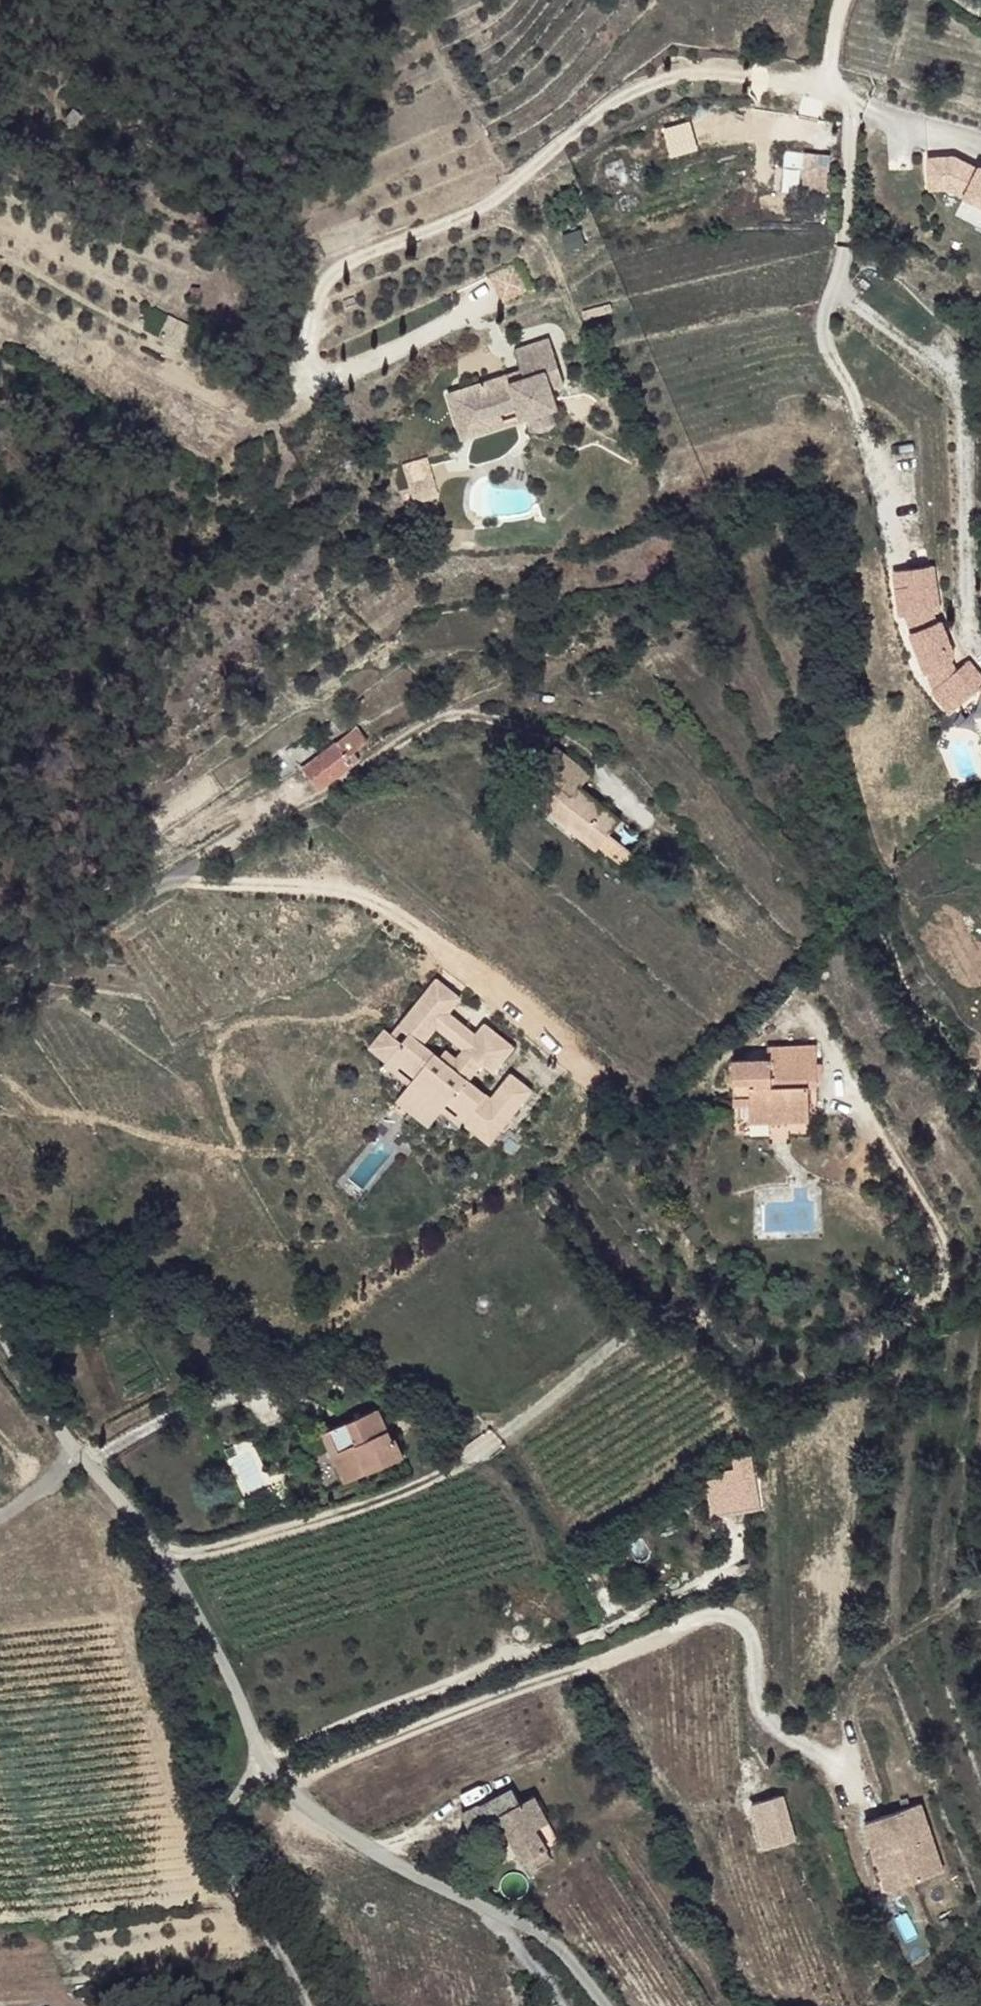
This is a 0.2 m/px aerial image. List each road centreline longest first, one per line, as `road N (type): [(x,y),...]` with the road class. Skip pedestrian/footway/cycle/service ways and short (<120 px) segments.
road 1 (track): [(876,1123),(938,1227),(950,1267),(934,1308),(896,1342),(844,1372),(796,1379),(767,1369),(696,1311),(670,1306),(486,1463),(225,1551),(165,1556)]
road 2 (unclassified): [(0,1319),(47,1402),(160,1547),(292,1783),(319,1813),(521,1924),(586,1973),(609,2005)]
road 3 (track): [(825,1758),(780,1732),(760,1699),(756,1644),(739,1621),(712,1617),(292,1783)]
road 4 (track): [(306,2005),(226,1844),(225,1809),(276,1760)]

